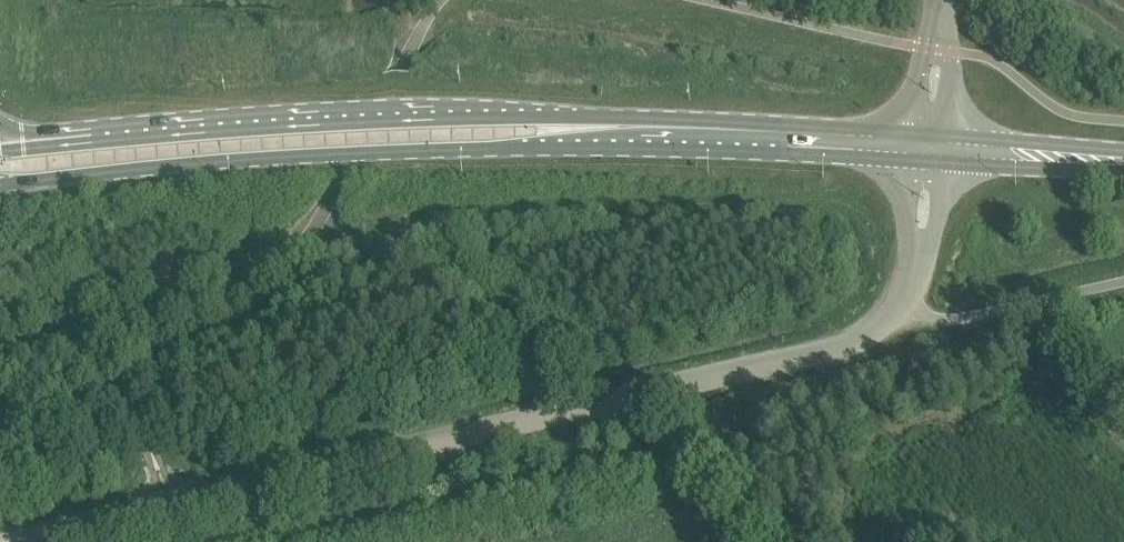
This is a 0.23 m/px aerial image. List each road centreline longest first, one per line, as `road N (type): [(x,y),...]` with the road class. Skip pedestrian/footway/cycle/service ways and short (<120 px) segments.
road 1 (unclassified): [(1,541),(633,390),(853,346),(903,305),(918,255)]
road 2 (primary): [(572,132),(530,118),(387,122),(23,148),(0,157)]
road 3 (primary): [(0,174),(27,180),(265,157),(524,148),(572,132)]
road 4 (primary): [(572,132),(912,146)]
road 5 (primary): [(947,149),(1123,159)]

